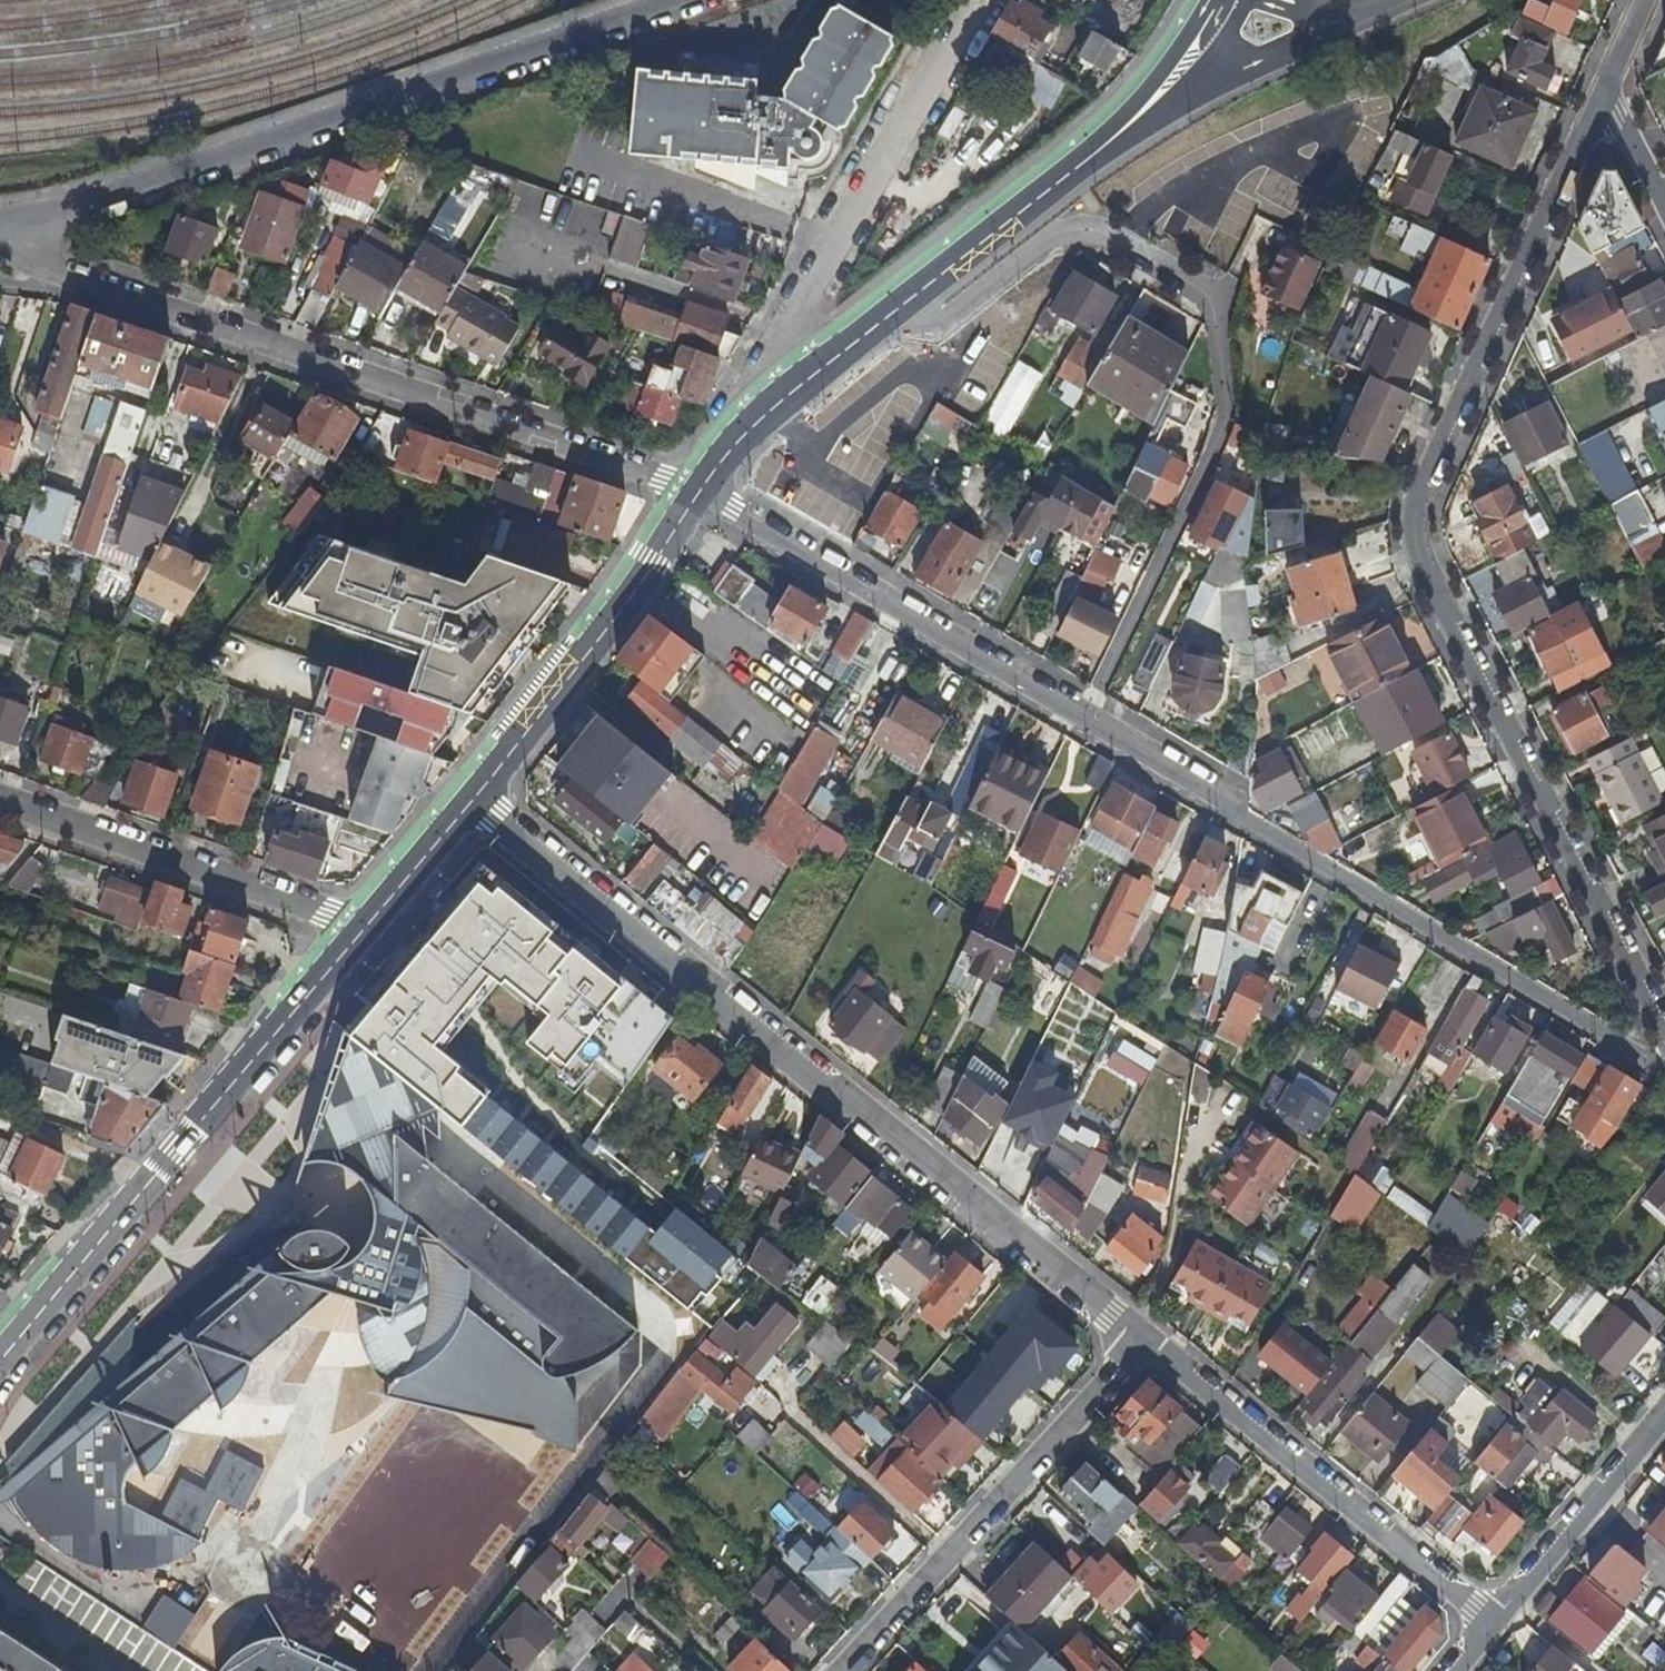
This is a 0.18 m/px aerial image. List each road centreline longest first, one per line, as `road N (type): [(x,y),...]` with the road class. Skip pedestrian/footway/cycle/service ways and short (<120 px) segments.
road 1 (residential): [(697,488),(1089,714),(1253,825),(1627,1054),(1664,1054)]
road 2 (residential): [(1600,99),(1415,521),(1419,551),(1444,605),(1664,1025)]
road 3 (residential): [(474,801),(1144,1336)]
road 4 (residential): [(697,488),(175,311),(0,240)]
road 5 (residential): [(0,234),(688,0)]
road 6 (secondary): [(0,1364),(362,931)]
road 7 (residential): [(842,1670),(1144,1336)]
road 8 (residential): [(1144,1336),(1494,1614)]
road 9 (secondary): [(808,375),(1153,104)]
road 10 (residential): [(976,0),(800,308),(808,375)]
road 11 (secondary): [(474,801),(697,488)]
road 12 (residential): [(0,803),(362,931)]
road 13 (residential): [(1664,1410),(1494,1614)]
road 14 (secondary): [(362,931),(474,801)]
road 15 (secondary): [(697,488),(735,435),(808,375)]
road 16 (secondary): [(1225,4),(1153,104)]
road 17 (residential): [(1664,202),(1620,115),(1600,99)]

